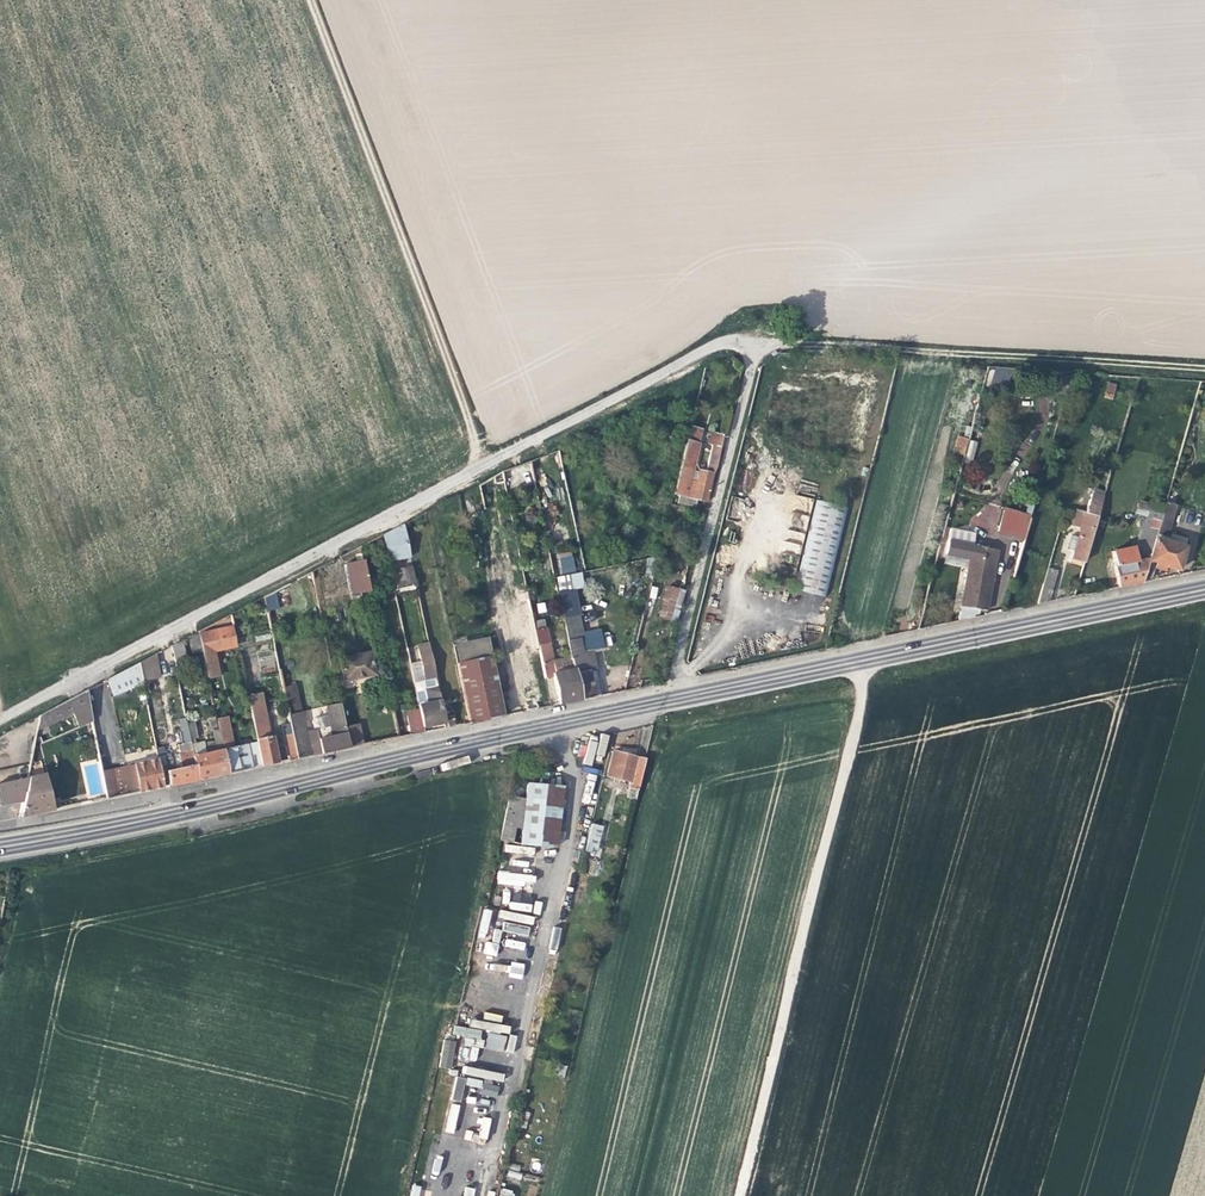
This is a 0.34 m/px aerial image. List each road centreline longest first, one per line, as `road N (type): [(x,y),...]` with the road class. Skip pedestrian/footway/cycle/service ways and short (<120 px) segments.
road 1 (residential): [(663,699),(755,343),(727,340),(0,718)]
road 2 (track): [(735,1195),(865,682),(859,657)]
road 3 (primary): [(663,699),(1204,586)]
road 4 (track): [(483,463),(306,0)]
road 5 (track): [(755,343),(1204,369)]
road 6 (primary): [(293,786),(663,699)]
road 7 (residential): [(293,786),(278,772),(0,824)]
road 8 (primary): [(0,847),(293,786)]

